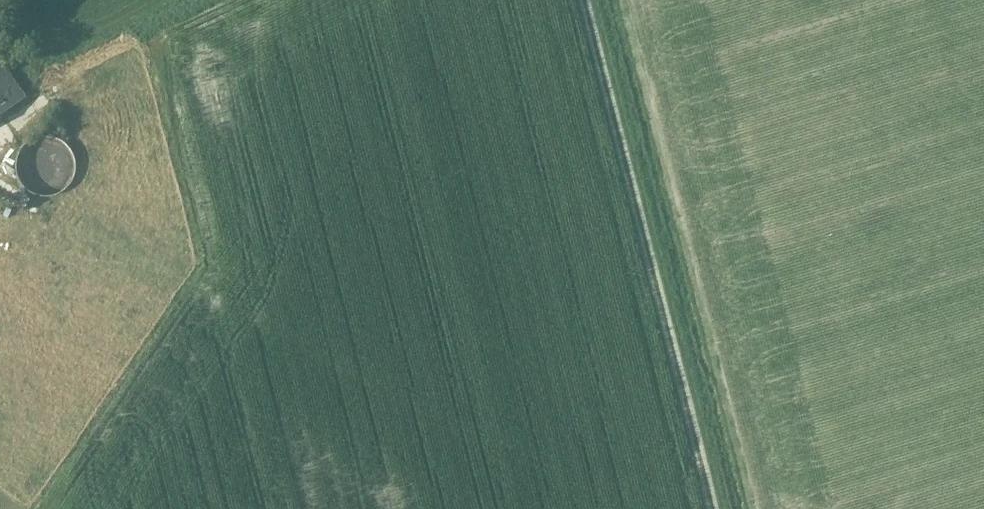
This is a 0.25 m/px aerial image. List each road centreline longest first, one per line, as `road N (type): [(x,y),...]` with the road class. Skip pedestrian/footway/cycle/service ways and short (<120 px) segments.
road 1 (track): [(712,508),(580,0)]

